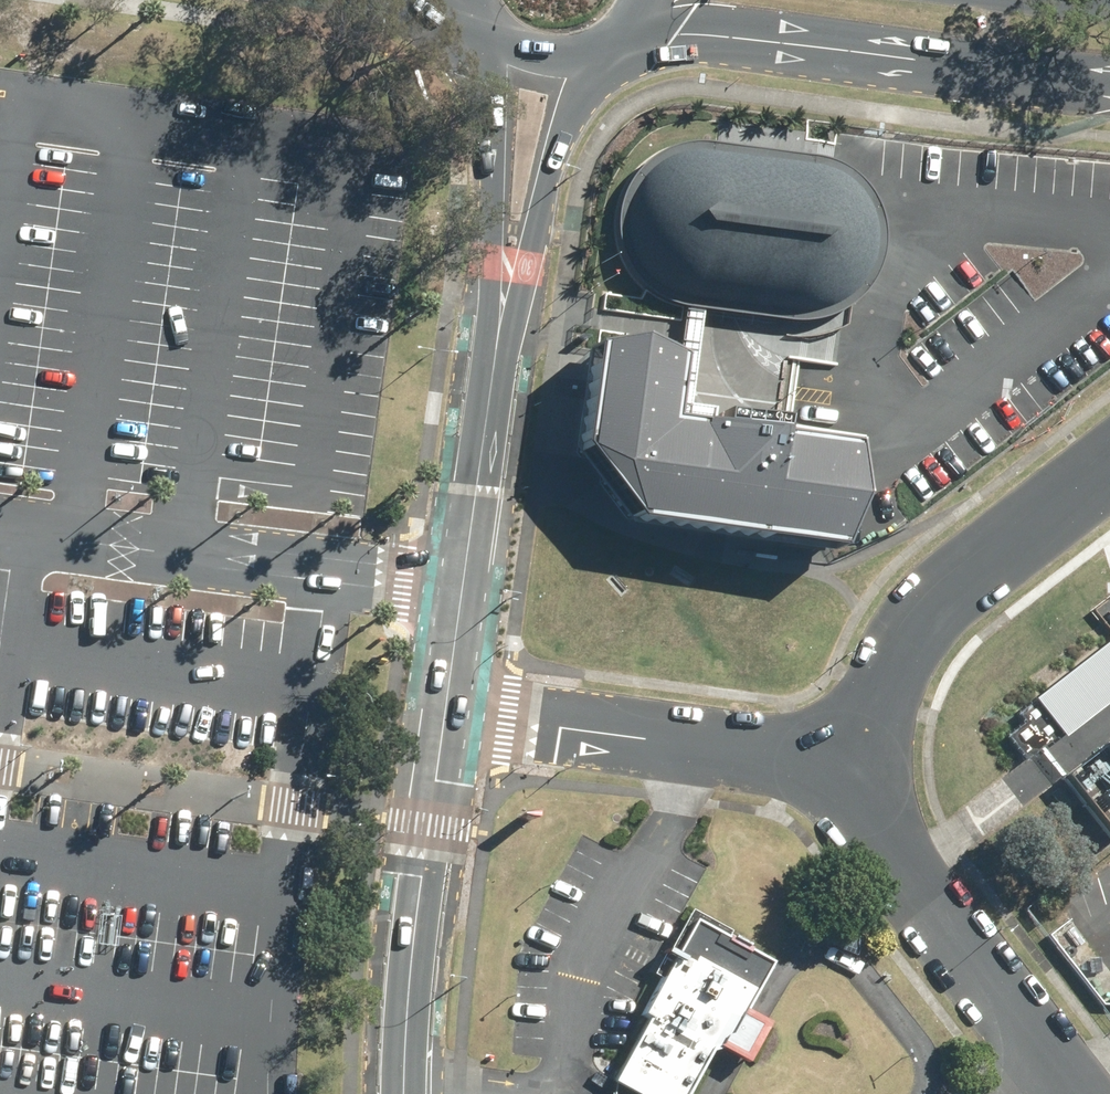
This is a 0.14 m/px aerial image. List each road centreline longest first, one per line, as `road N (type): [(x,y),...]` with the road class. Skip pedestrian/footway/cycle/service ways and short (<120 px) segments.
road 1 (secondary): [(1109,81),(646,36)]
road 2 (unclassified): [(446,710),(864,764)]
road 3 (unclassified): [(864,764),(901,643),(928,608),(1109,464)]
road 4 (unclassified): [(864,764),(876,820),(1079,1093)]
road 5 (secondary): [(405,1093),(407,1015),(446,710)]
road 6 (secondary): [(446,710),(501,329)]
road 7 (secondary): [(501,329),(499,118),(467,43)]
road 8 (secondary): [(601,74),(501,329)]
road 9 (secondary): [(601,74),(566,84),(529,82),(495,68),(467,43)]

